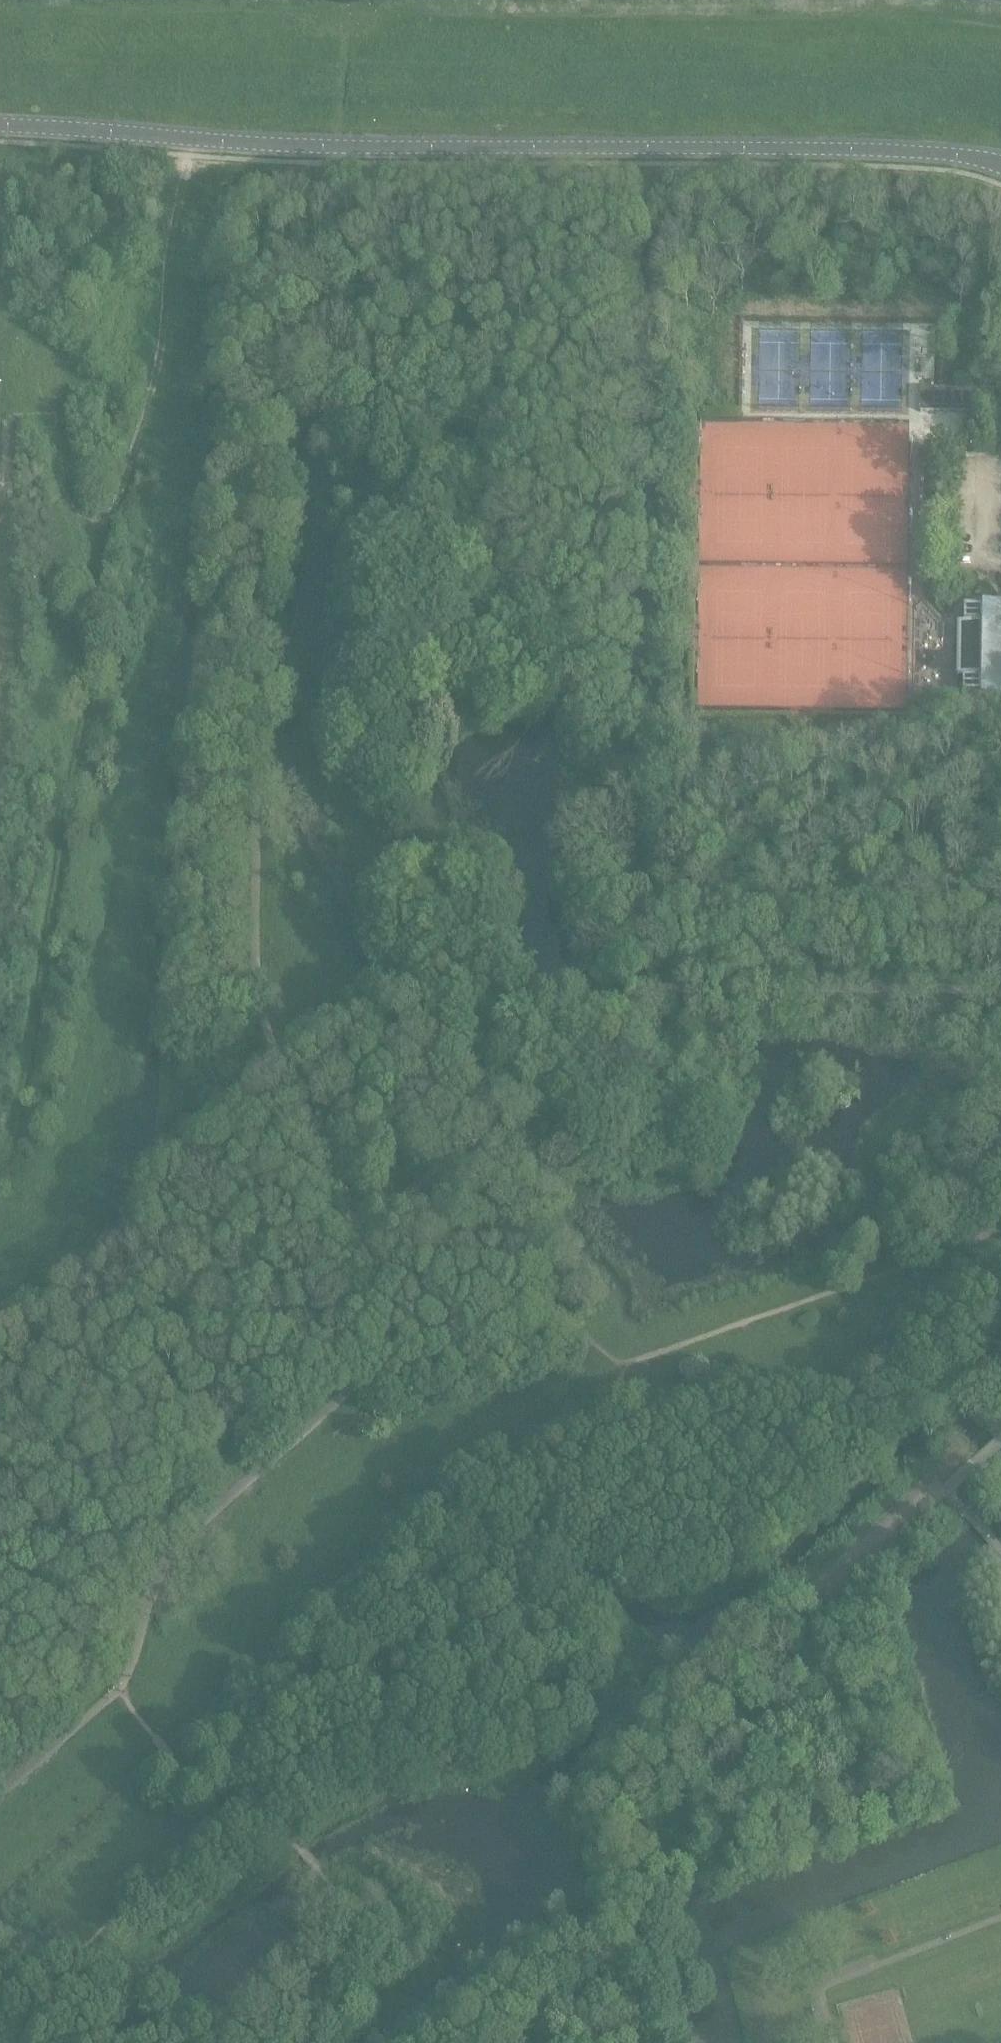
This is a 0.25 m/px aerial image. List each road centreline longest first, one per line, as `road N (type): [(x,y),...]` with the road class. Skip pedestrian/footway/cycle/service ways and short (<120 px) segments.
road 1 (unclassified): [(0,129),(333,146),(914,146),(1000,162)]

